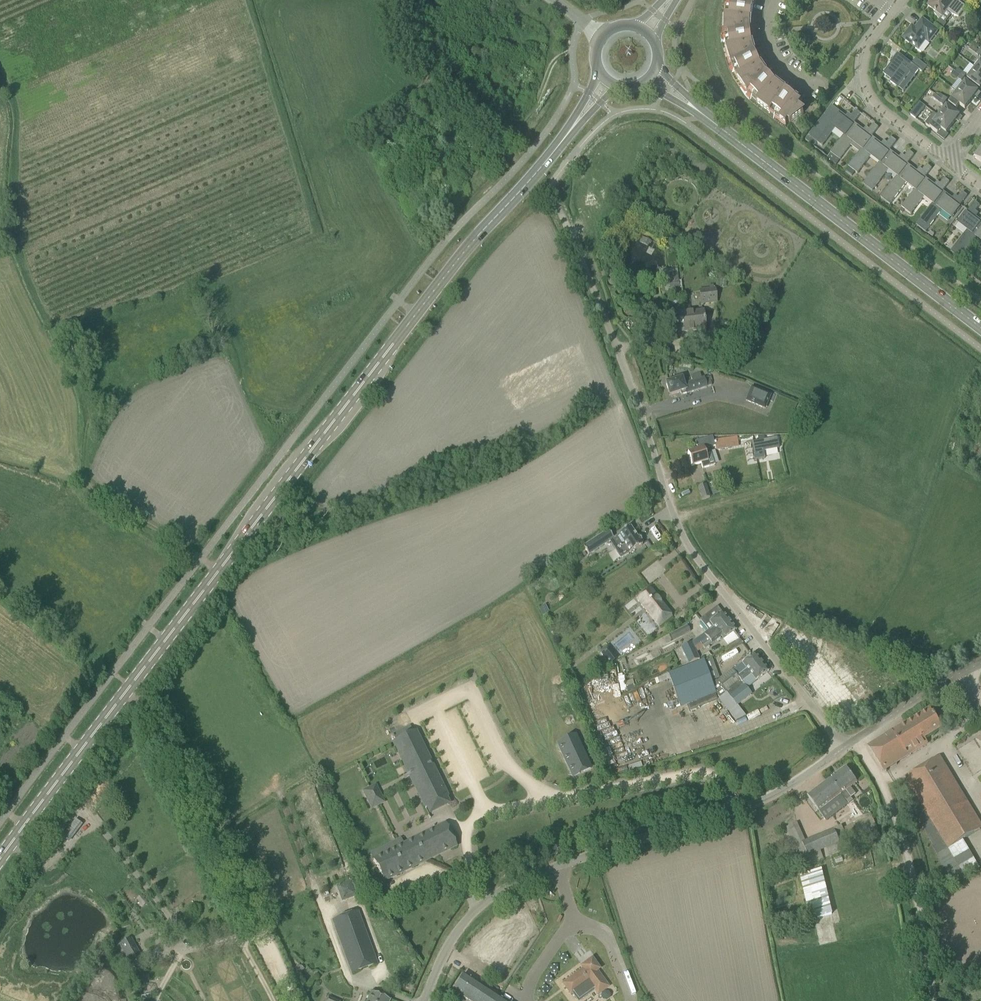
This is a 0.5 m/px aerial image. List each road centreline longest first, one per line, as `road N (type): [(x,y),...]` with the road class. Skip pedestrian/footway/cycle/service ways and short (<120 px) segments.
road 1 (primary): [(0,860),(465,251),(570,129)]
road 2 (unclassified): [(844,747),(698,562),(675,521),(598,300),(552,198)]
road 3 (unclassified): [(425,1000),(466,918),(506,886),(733,811),(844,747)]
road 4 (track): [(216,574),(82,493),(74,383),(16,245),(0,242)]
road 5 (primary): [(980,328),(701,114)]
road 6 (track): [(572,50),(549,70),(523,127),(488,134),(401,51),(403,0)]
road 7 (track): [(933,1000),(905,853),(882,784),(856,740)]
road 8 (residential): [(946,162),(875,104),(865,82),(870,44),(891,15)]
road 9 (unclassified): [(844,747),(980,664)]

